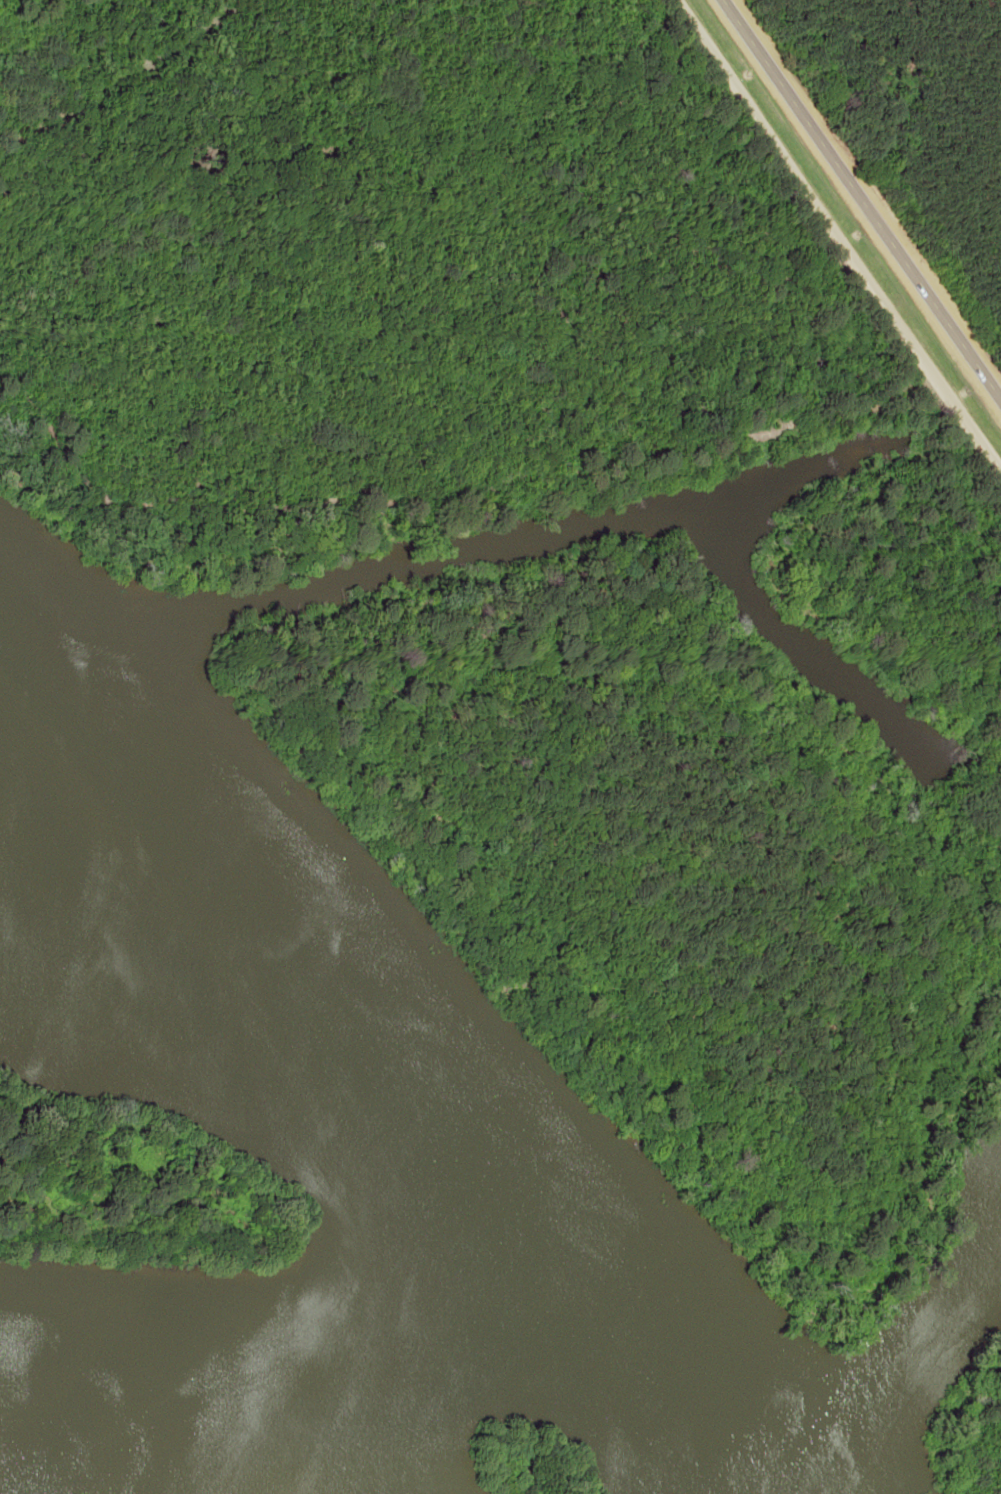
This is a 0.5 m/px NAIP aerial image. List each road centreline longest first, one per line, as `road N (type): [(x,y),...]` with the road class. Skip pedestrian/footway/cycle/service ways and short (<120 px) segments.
road 1 (tertiary): [(1000,397),(720,0)]

